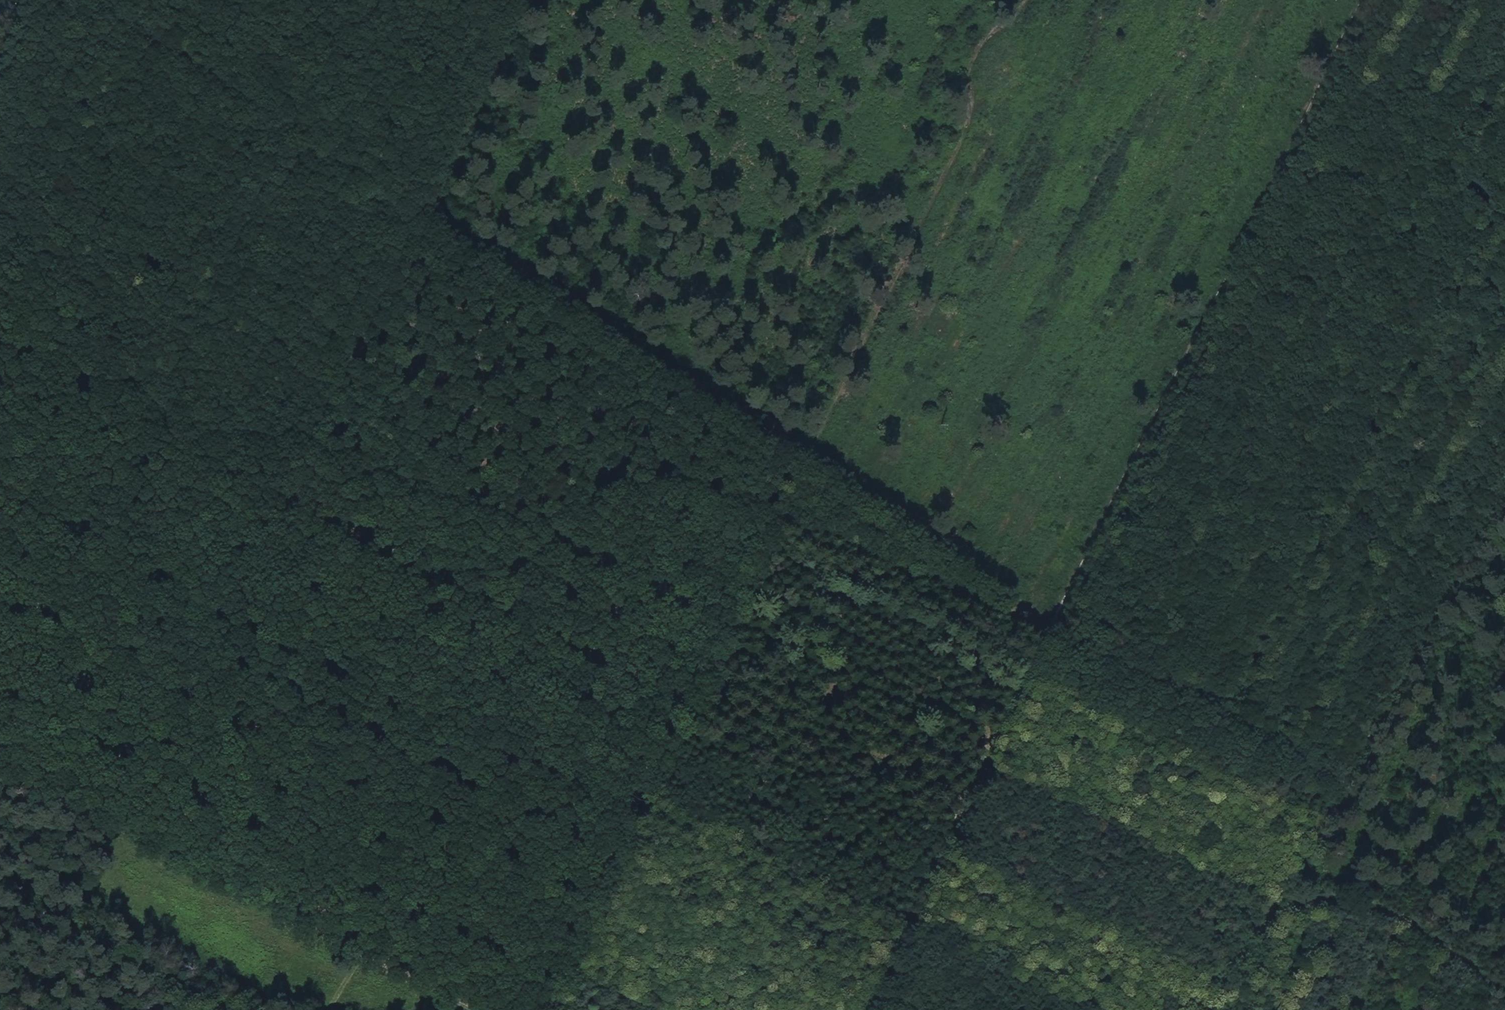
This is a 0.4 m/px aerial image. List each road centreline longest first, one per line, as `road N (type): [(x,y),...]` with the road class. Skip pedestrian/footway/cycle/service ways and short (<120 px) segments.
road 1 (track): [(464,1009),(0,776)]
road 2 (track): [(1311,886),(1419,917),(1504,988)]

